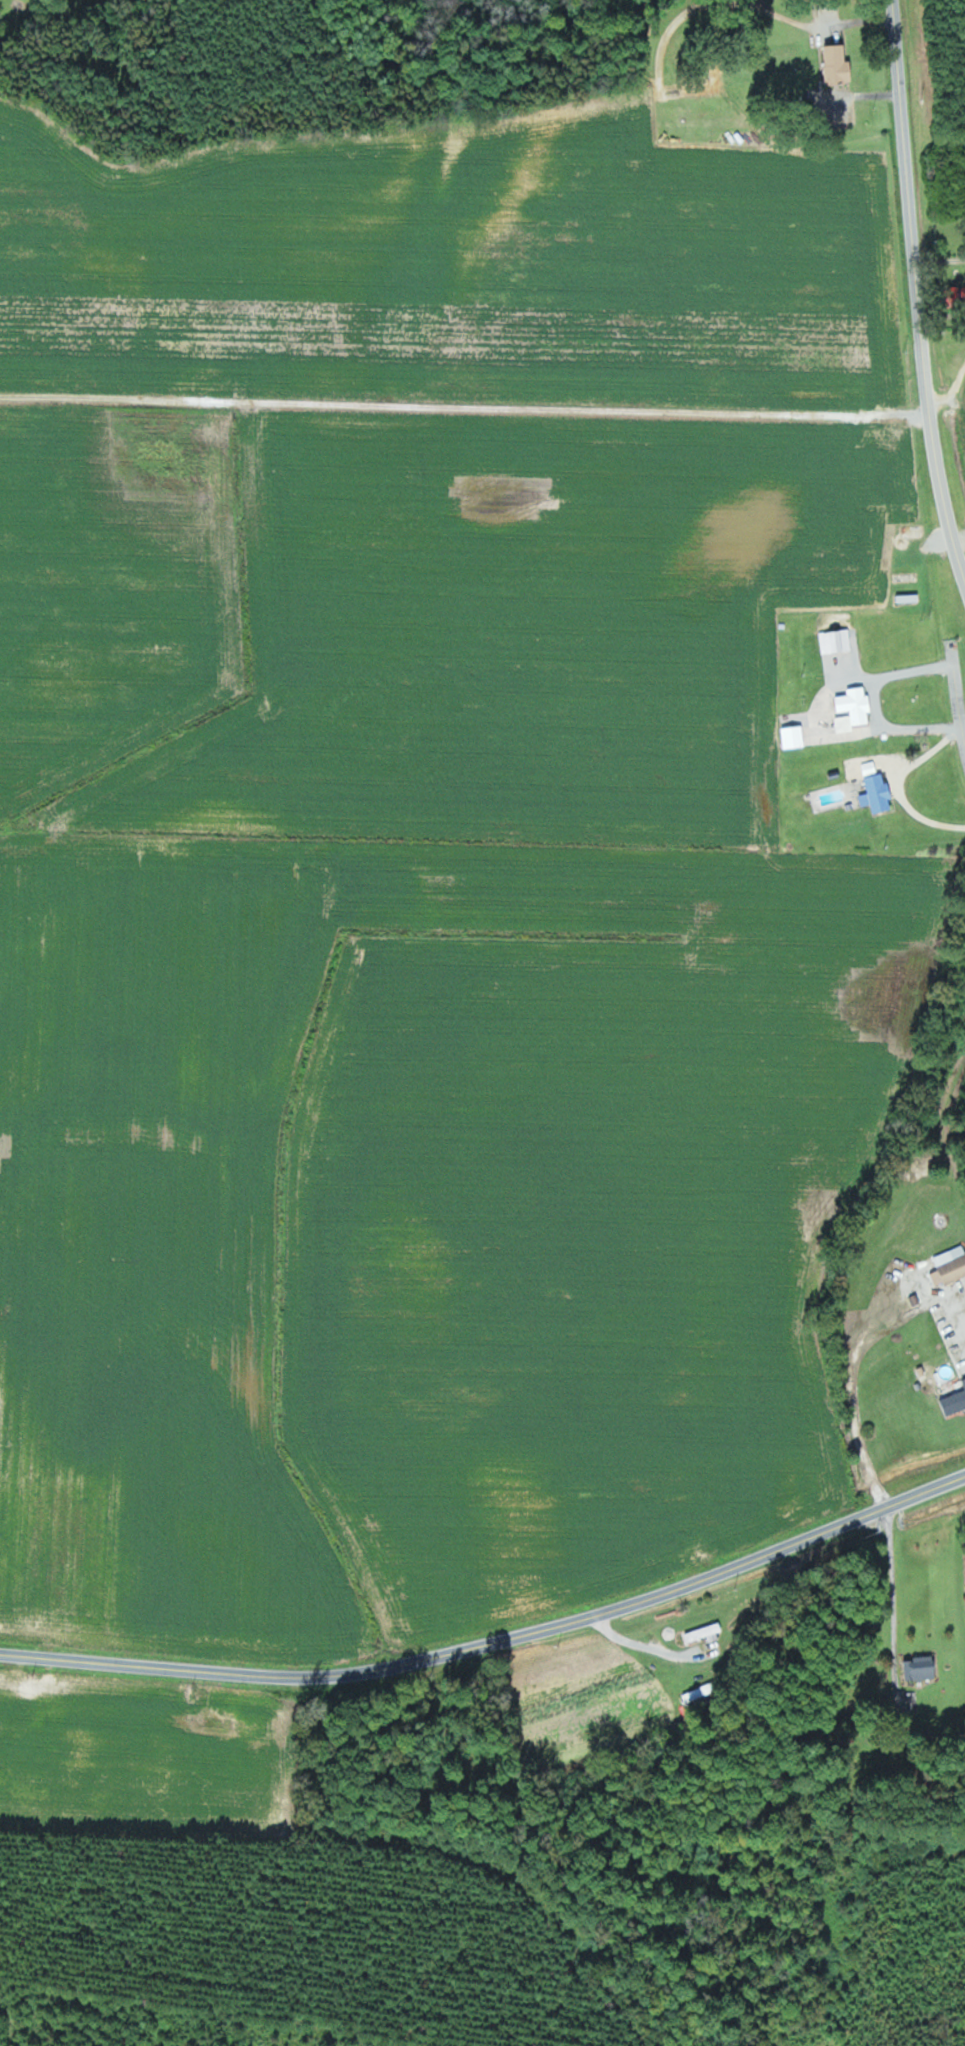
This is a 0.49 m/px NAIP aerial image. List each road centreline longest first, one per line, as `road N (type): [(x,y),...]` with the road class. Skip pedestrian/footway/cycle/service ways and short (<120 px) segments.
road 1 (tertiary): [(964,1477),(653,1597),(388,1667),(265,1676),(0,1653)]
road 2 (tertiary): [(893,0),(941,489)]

